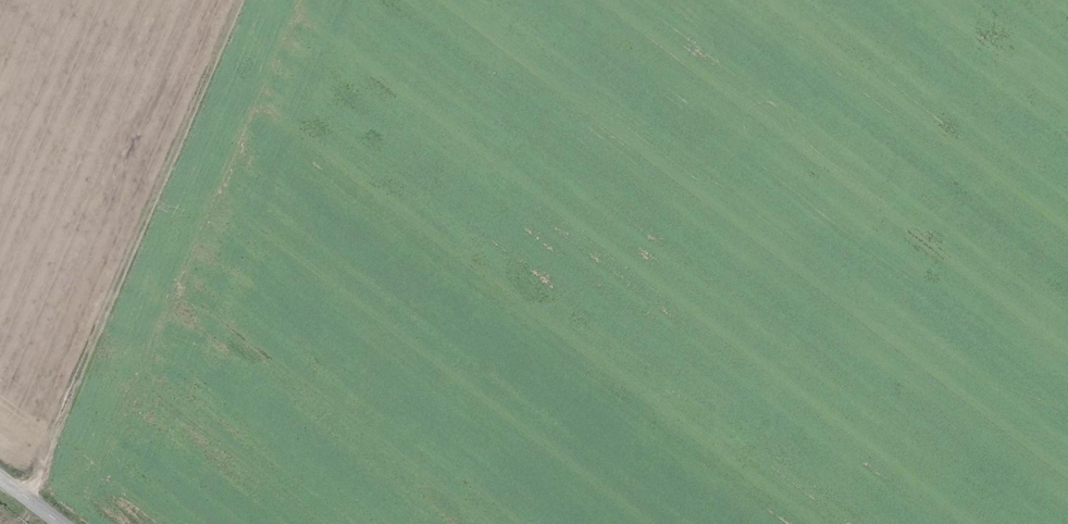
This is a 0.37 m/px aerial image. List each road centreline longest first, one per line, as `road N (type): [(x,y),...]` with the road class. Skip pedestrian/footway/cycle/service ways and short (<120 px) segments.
road 1 (track): [(22,523),(245,0)]

